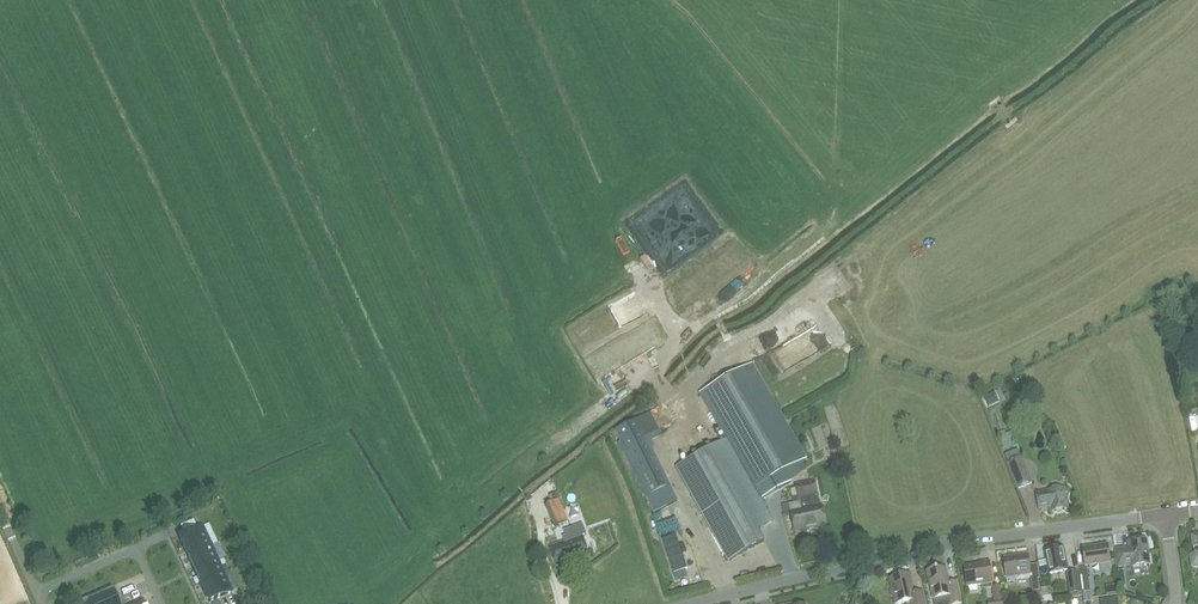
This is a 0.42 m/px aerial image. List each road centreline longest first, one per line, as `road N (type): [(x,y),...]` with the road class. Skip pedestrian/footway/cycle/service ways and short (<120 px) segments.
road 1 (residential): [(1166,514),(962,541),(686,603)]

